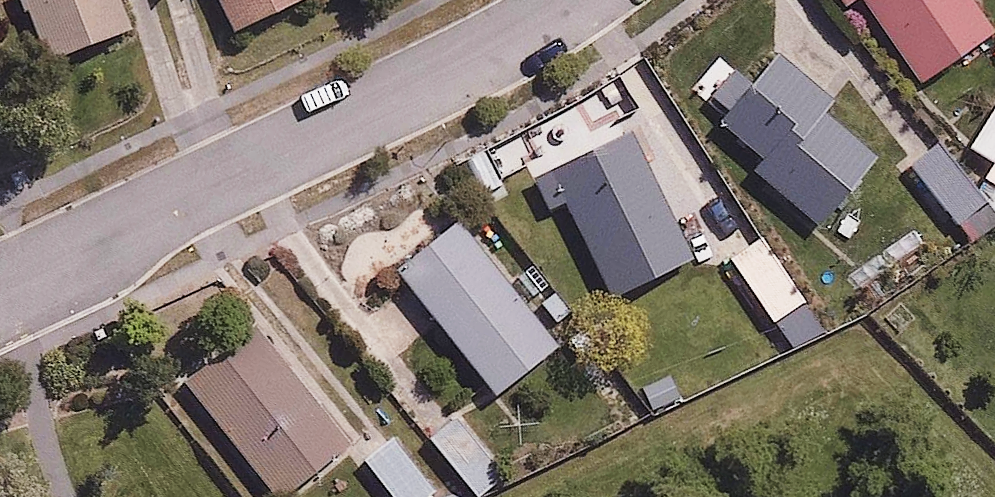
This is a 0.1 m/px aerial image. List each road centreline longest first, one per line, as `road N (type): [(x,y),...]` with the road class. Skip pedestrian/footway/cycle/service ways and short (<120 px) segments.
road 1 (residential): [(0,296),(560,0)]

